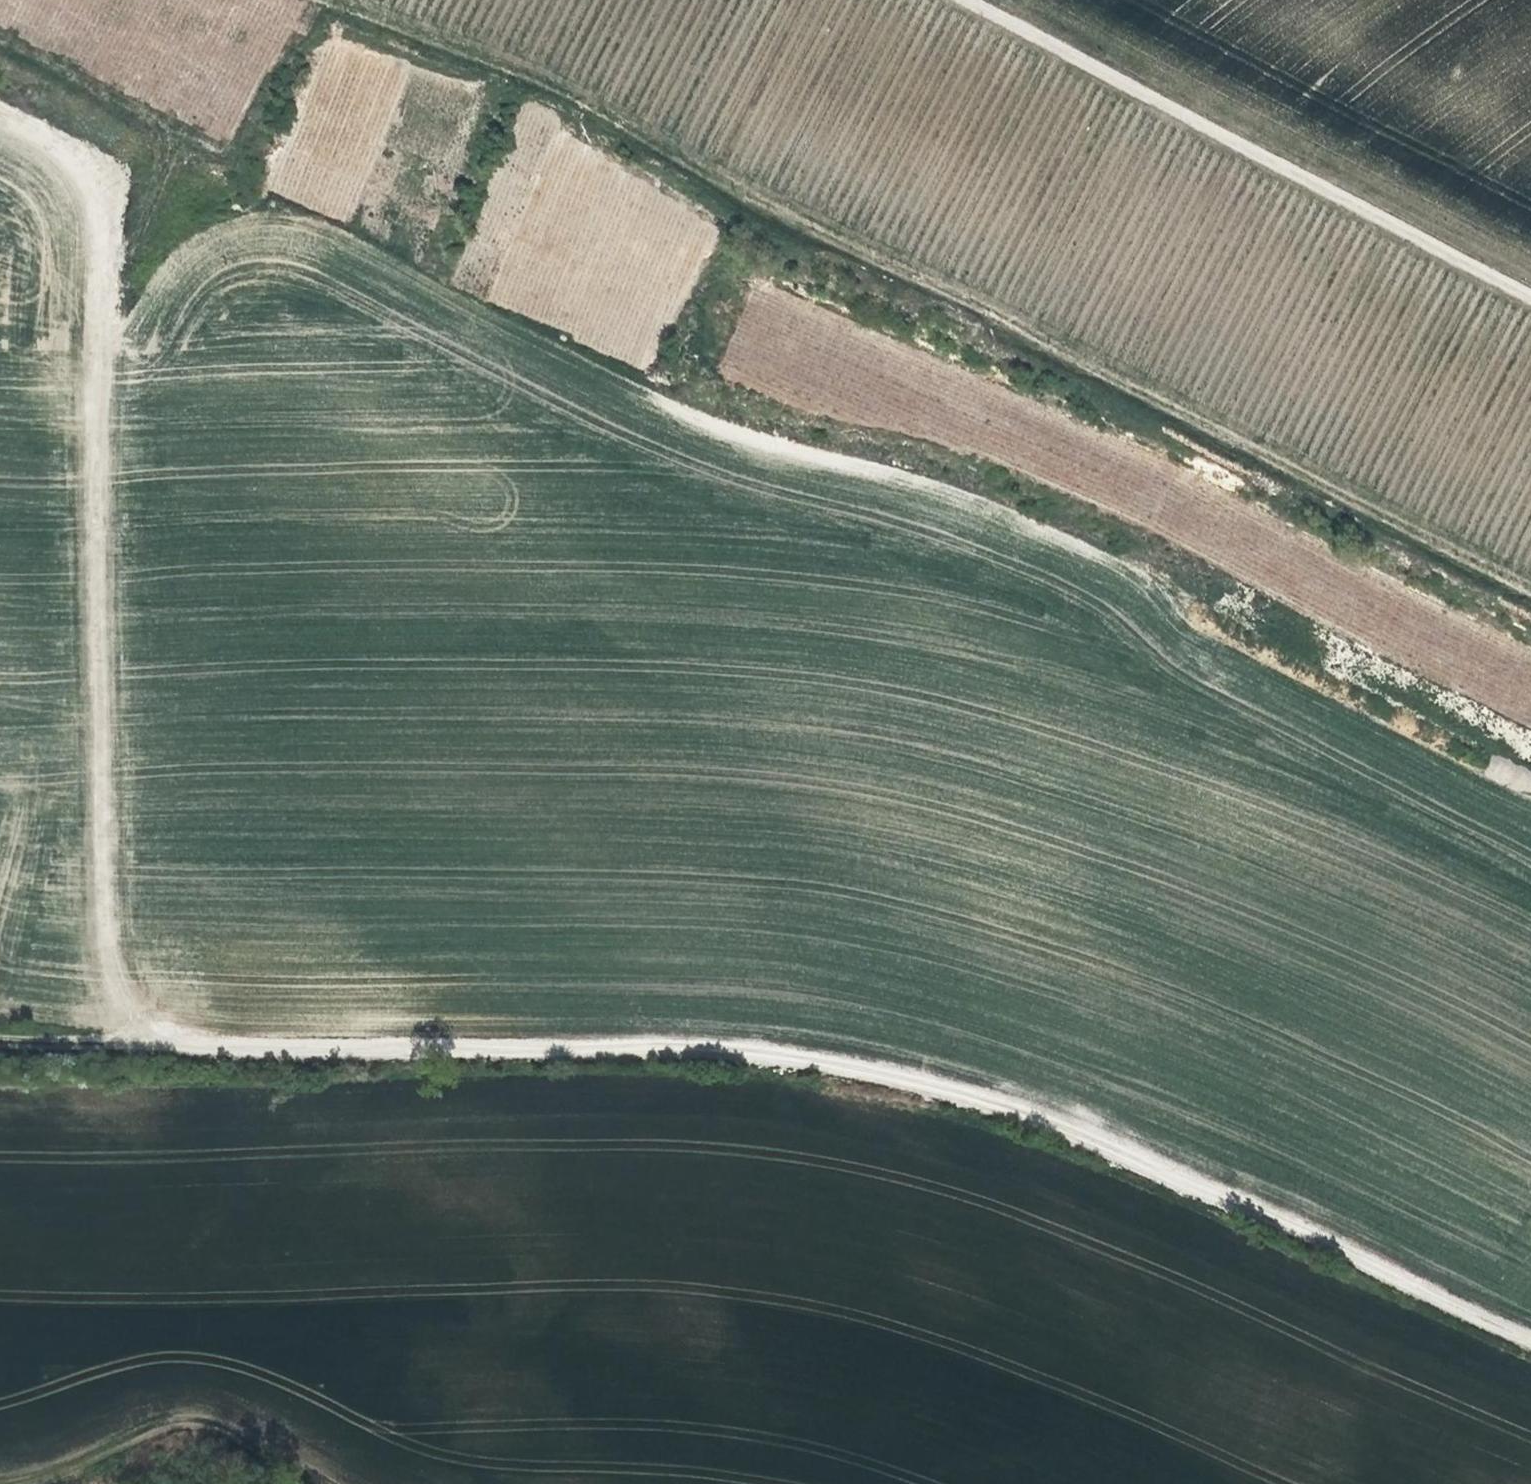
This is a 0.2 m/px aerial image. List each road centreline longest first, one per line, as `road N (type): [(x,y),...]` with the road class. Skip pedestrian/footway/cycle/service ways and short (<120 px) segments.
road 1 (track): [(1530,1339),(1080,1132),(900,1078),(700,1046),(0,1041)]
road 2 (unclassified): [(969,0),(1530,300)]

